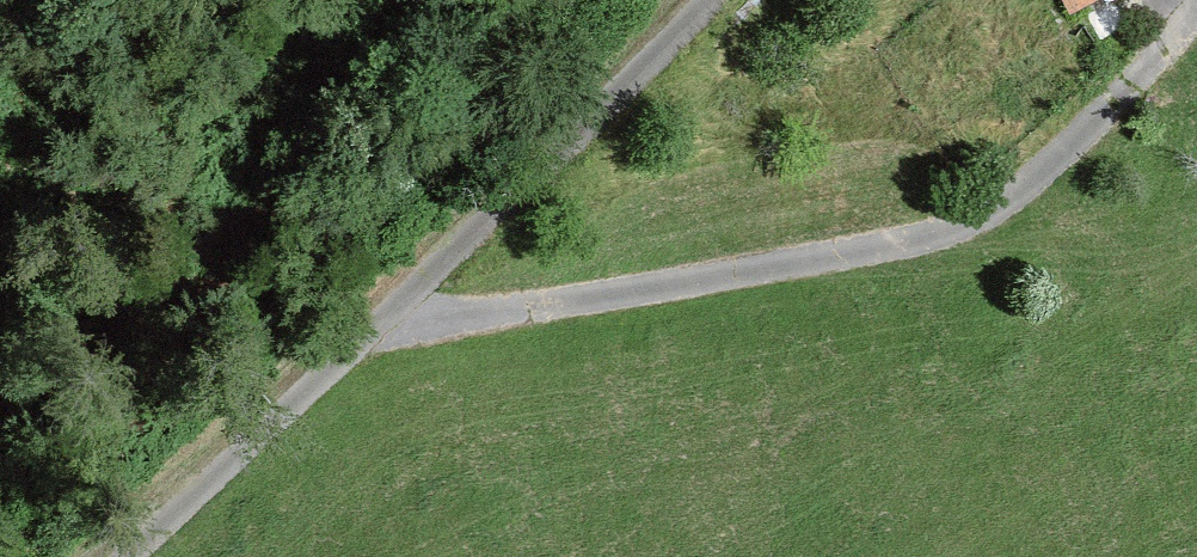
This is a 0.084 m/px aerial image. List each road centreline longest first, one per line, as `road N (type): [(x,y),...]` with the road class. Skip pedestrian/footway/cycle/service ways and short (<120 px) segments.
road 1 (residential): [(99,556),(149,532),(348,348),(480,313),(905,244),(1057,174),(1196,18)]
road 2 (track): [(348,348),(697,0)]
road 3 (track): [(0,7),(171,30),(456,32)]

